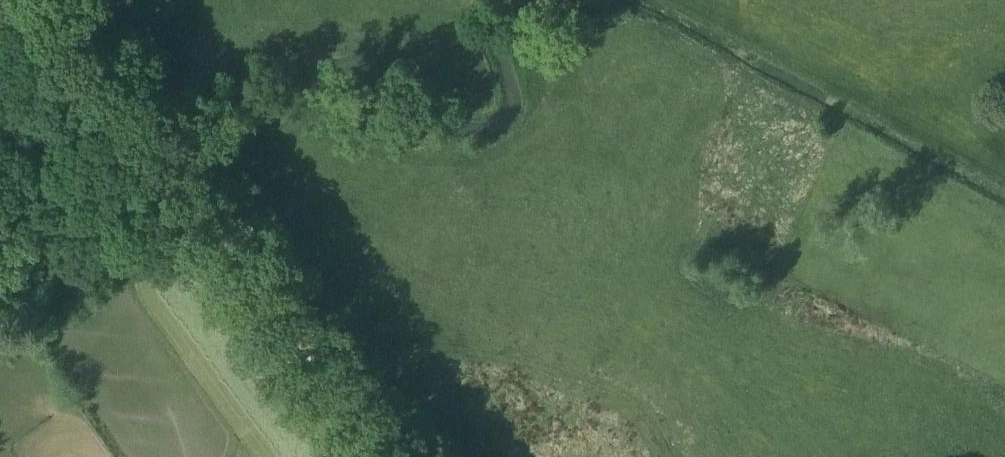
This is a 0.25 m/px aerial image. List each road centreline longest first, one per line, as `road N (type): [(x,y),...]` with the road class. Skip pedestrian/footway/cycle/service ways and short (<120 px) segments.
road 1 (track): [(56,0),(376,456)]

